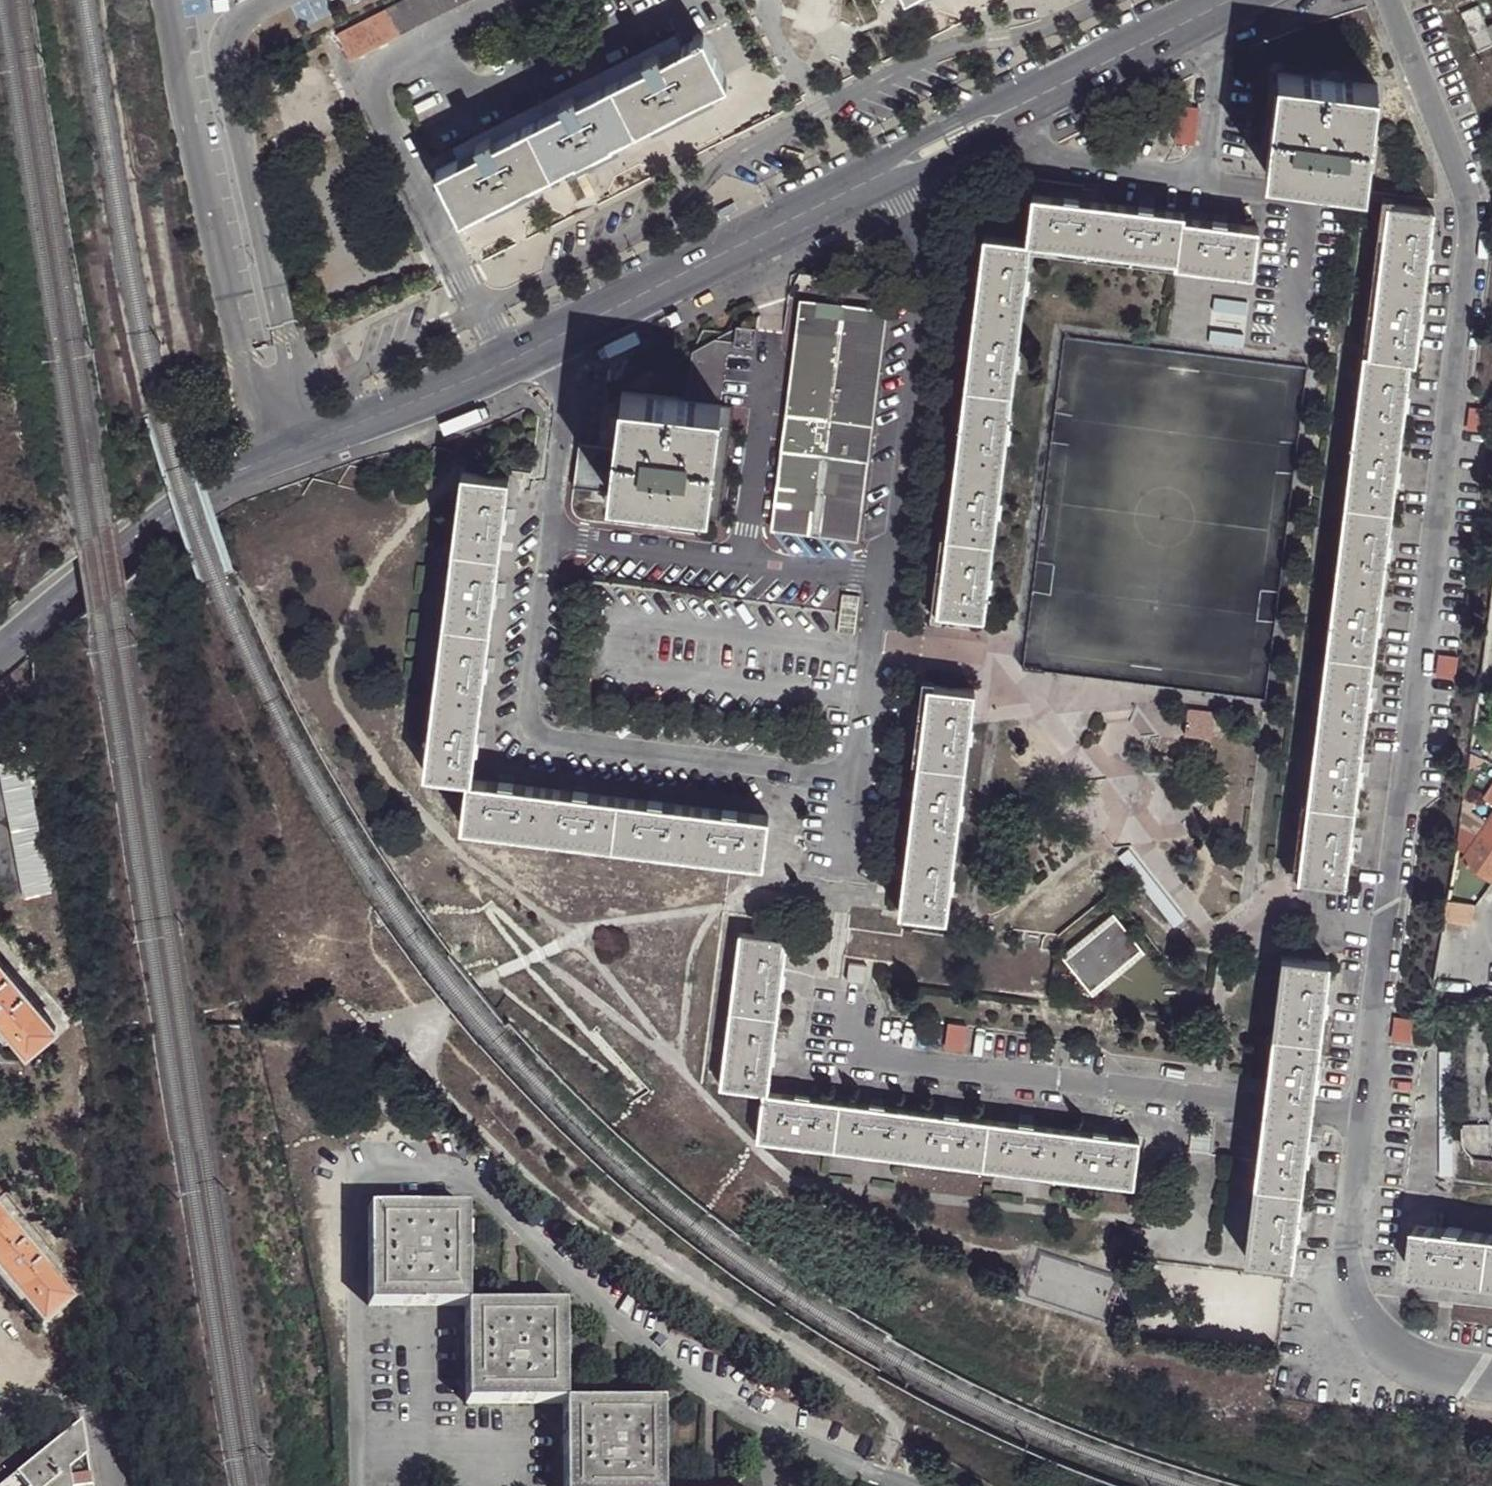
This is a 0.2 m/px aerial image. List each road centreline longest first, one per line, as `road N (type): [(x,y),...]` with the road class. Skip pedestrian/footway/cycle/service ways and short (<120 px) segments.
road 1 (unclassified): [(1360,1116),(1471,220),(1390,0)]
road 2 (unclassified): [(913,1485),(791,1433),(705,1382),(488,1195),(448,1173),(404,1172),(356,1173),(361,1485)]
road 3 (tertiary): [(570,334),(221,485),(0,654)]
road 4 (unclassified): [(834,979),(850,1051),(1360,1116)]
road 5 (unclassified): [(552,540),(531,706),(539,738),(564,748),(857,785)]
road 6 (unclassified): [(922,154),(883,578)]
road 7 (tertiary): [(922,154),(570,334)]
road 8 (unclassified): [(1491,1377),(1428,1368),(1353,1302),(1344,1232),(1360,1116)]
road 9 (tertiary): [(1227,0),(1006,112)]
road 10 (unclassified): [(1289,335),(1304,213),(1281,195),(1202,185)]
road 11 (unclassified): [(746,562),(776,335)]
road 12 (unclassified): [(1202,185),(1056,165),(1027,151),(1006,112)]
road 13 (unclassified): [(883,578),(857,785)]
road 14 (unclassified): [(570,334),(552,540)]
road 15 (unclassified): [(552,540),(746,562)]
road 16 (unclassified): [(1202,185),(1227,0)]
road 17 (unclassified): [(746,562),(883,578)]

